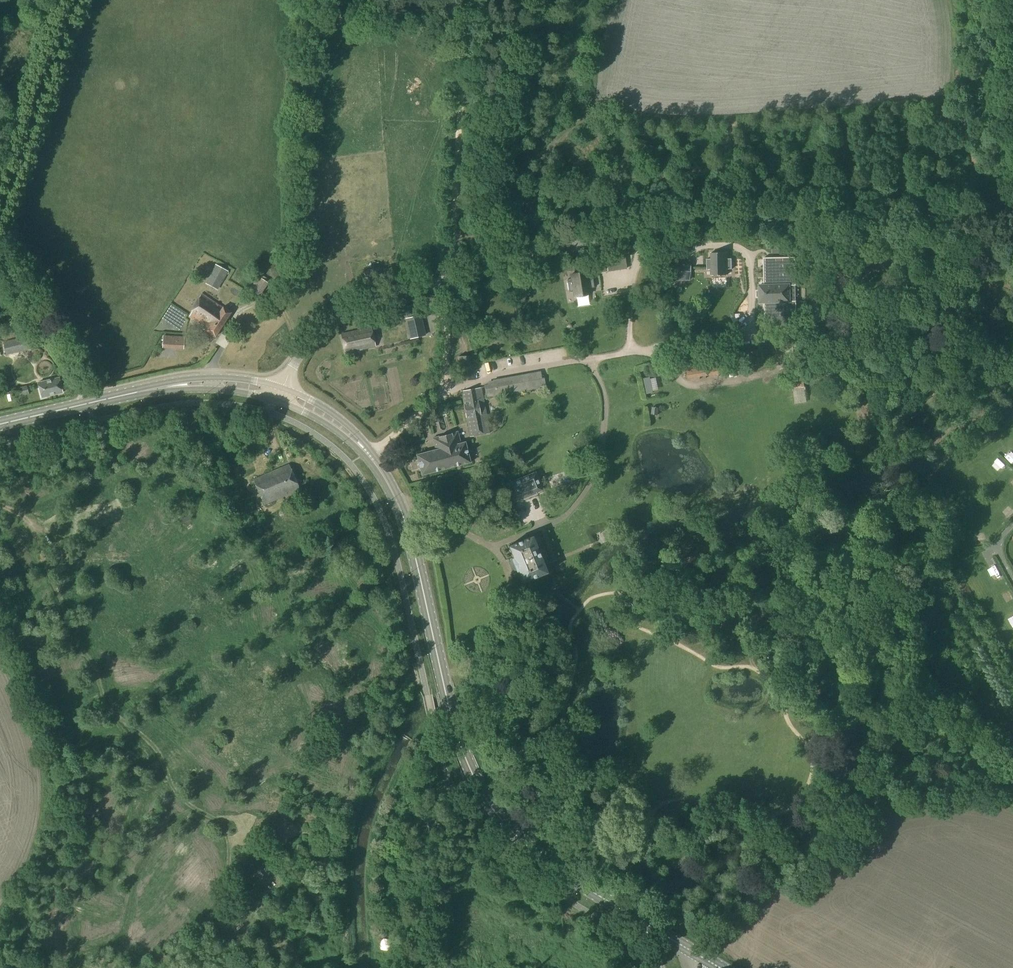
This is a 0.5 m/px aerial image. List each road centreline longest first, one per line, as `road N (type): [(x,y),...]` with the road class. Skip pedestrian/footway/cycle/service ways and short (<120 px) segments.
road 1 (unclassified): [(280,393),(308,346),(332,324),(421,286),(667,229),(941,221),(1012,203)]
road 2 (primary): [(703,959),(551,865),(497,817),(462,752),(400,508),(344,429),(280,393)]
road 3 (track): [(533,527),(568,517),(601,465),(607,401),(589,360),(502,373),(443,395)]
road 4 (track): [(463,275),(531,197),(545,150),(578,108),(602,0)]
road 5 (primary): [(280,393),(194,384),(0,424)]
road 6 (track): [(450,279),(469,0)]
road 7 (track): [(450,279),(443,395),(368,453)]
road 8 (track): [(652,351),(687,388),(766,431),(804,484)]
road 9 (track): [(88,404),(0,263)]
road 10 (track): [(755,298),(712,297),(652,351)]

